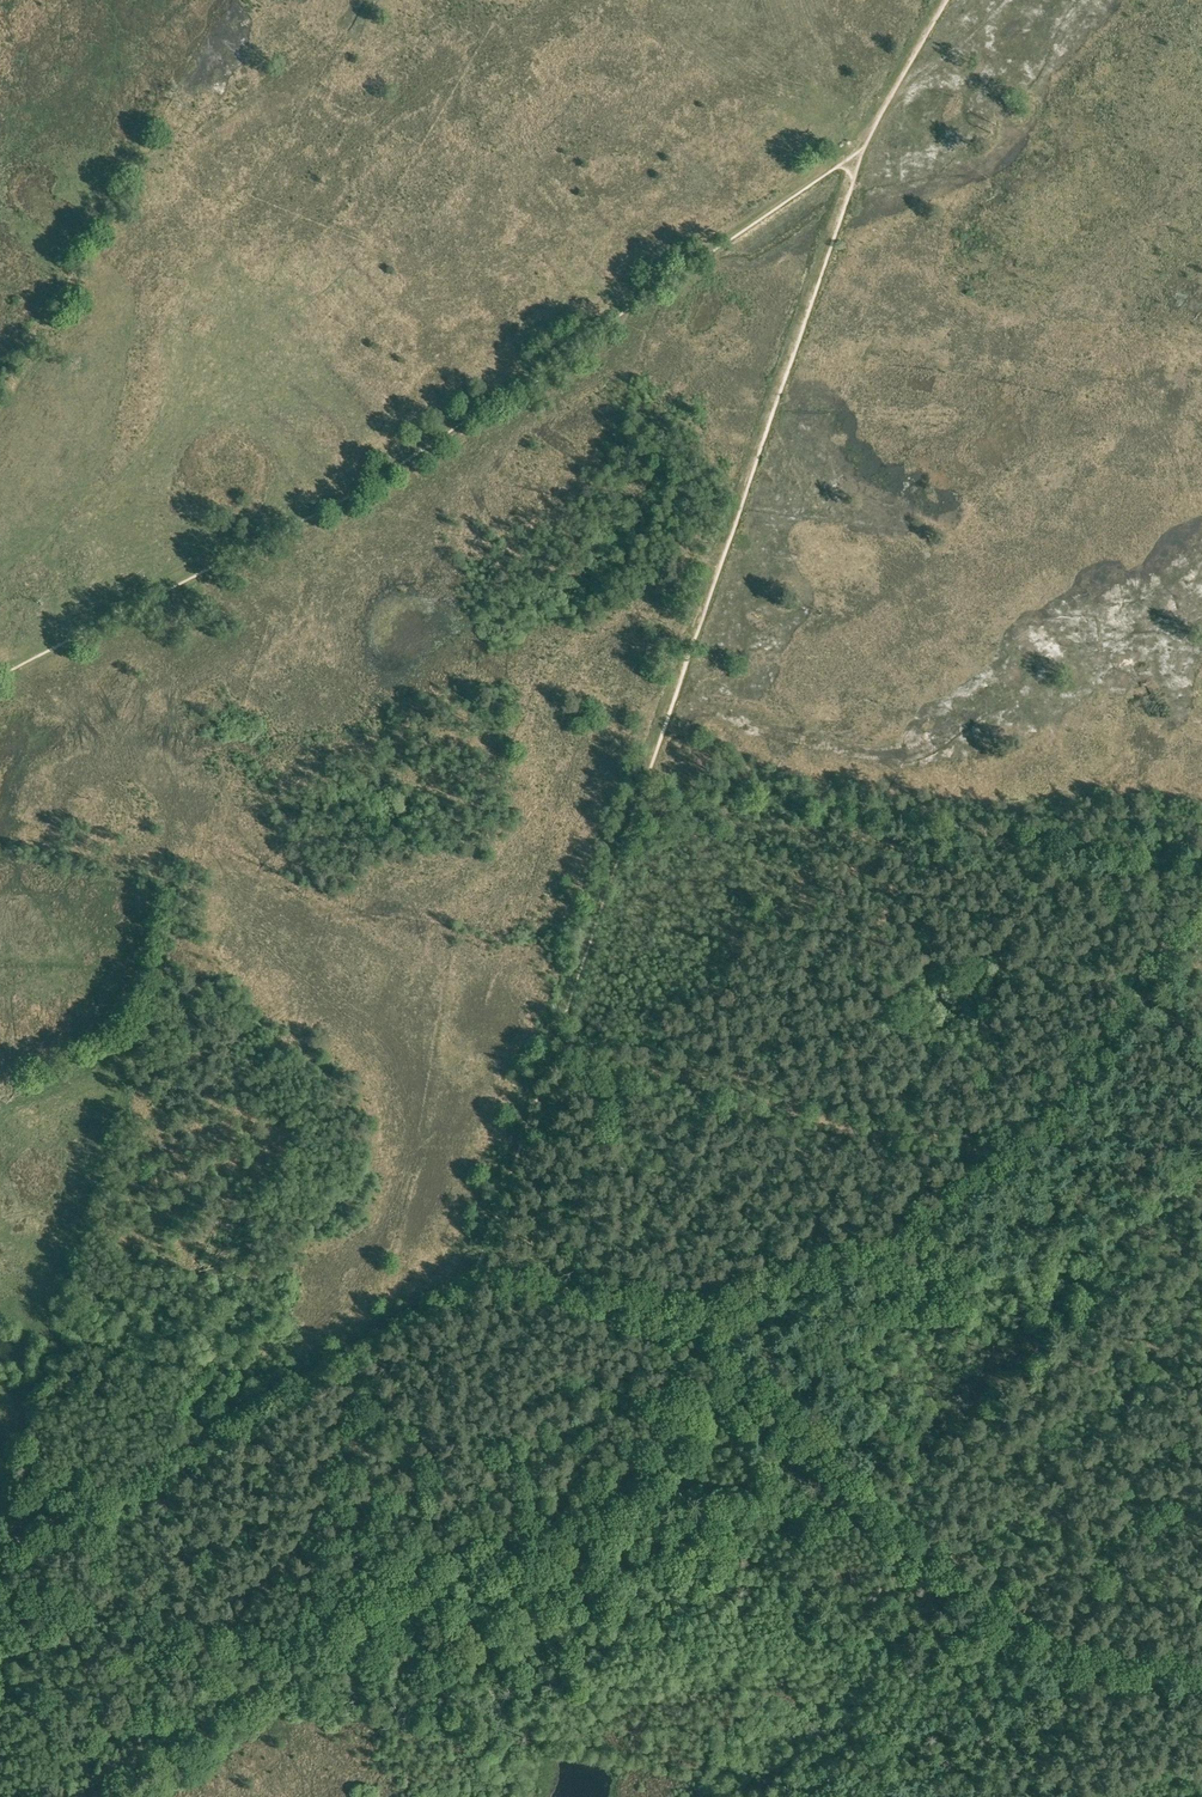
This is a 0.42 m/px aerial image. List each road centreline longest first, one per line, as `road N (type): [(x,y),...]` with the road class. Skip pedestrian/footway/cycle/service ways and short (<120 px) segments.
road 1 (track): [(940,0),(860,142),(467,1276),(0,1546)]

